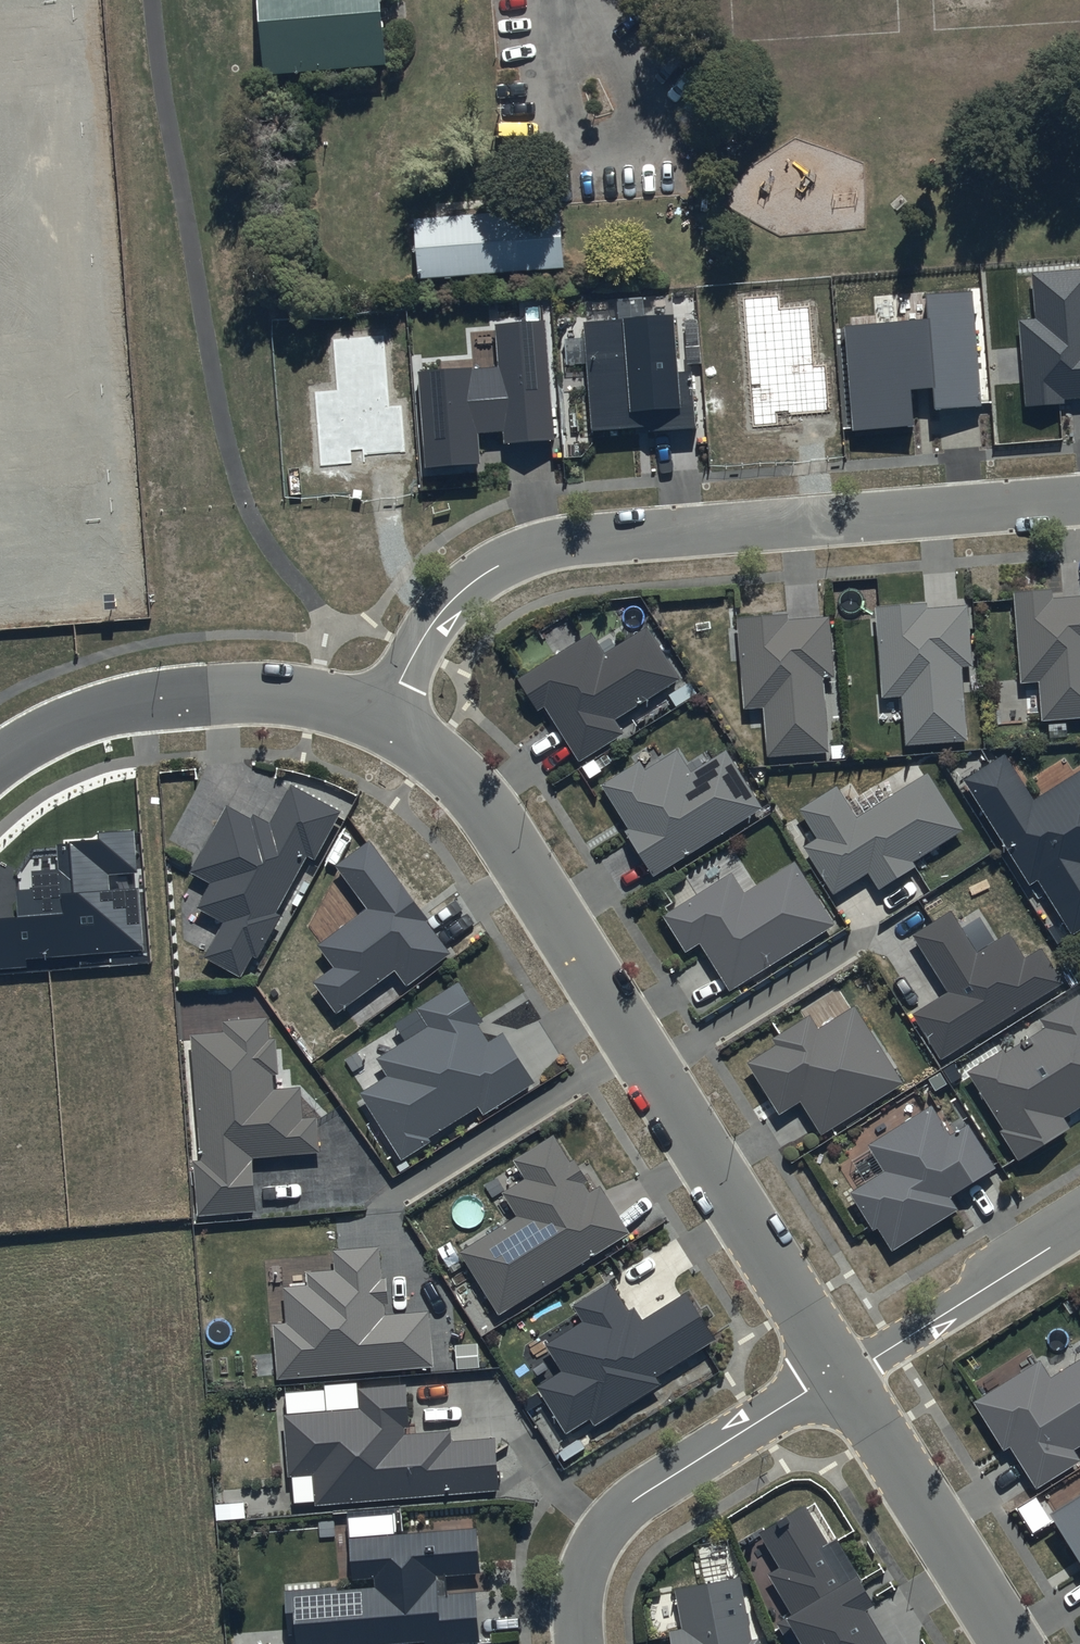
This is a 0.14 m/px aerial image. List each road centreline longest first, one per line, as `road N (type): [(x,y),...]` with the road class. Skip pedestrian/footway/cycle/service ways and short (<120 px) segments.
road 1 (residential): [(834,1376),(502,833),(453,768),(384,718)]
road 2 (residential): [(1079,498),(564,539),(521,551),(449,602),(384,718)]
road 3 (residential): [(384,718),(295,692),(140,699),(66,720),(0,764)]
road 4 (residential): [(834,1376),(614,1516),(584,1565),(577,1643)]
road 5 (residential): [(1006,1643),(834,1376)]
road 6 (residential): [(834,1376),(1079,1225)]

